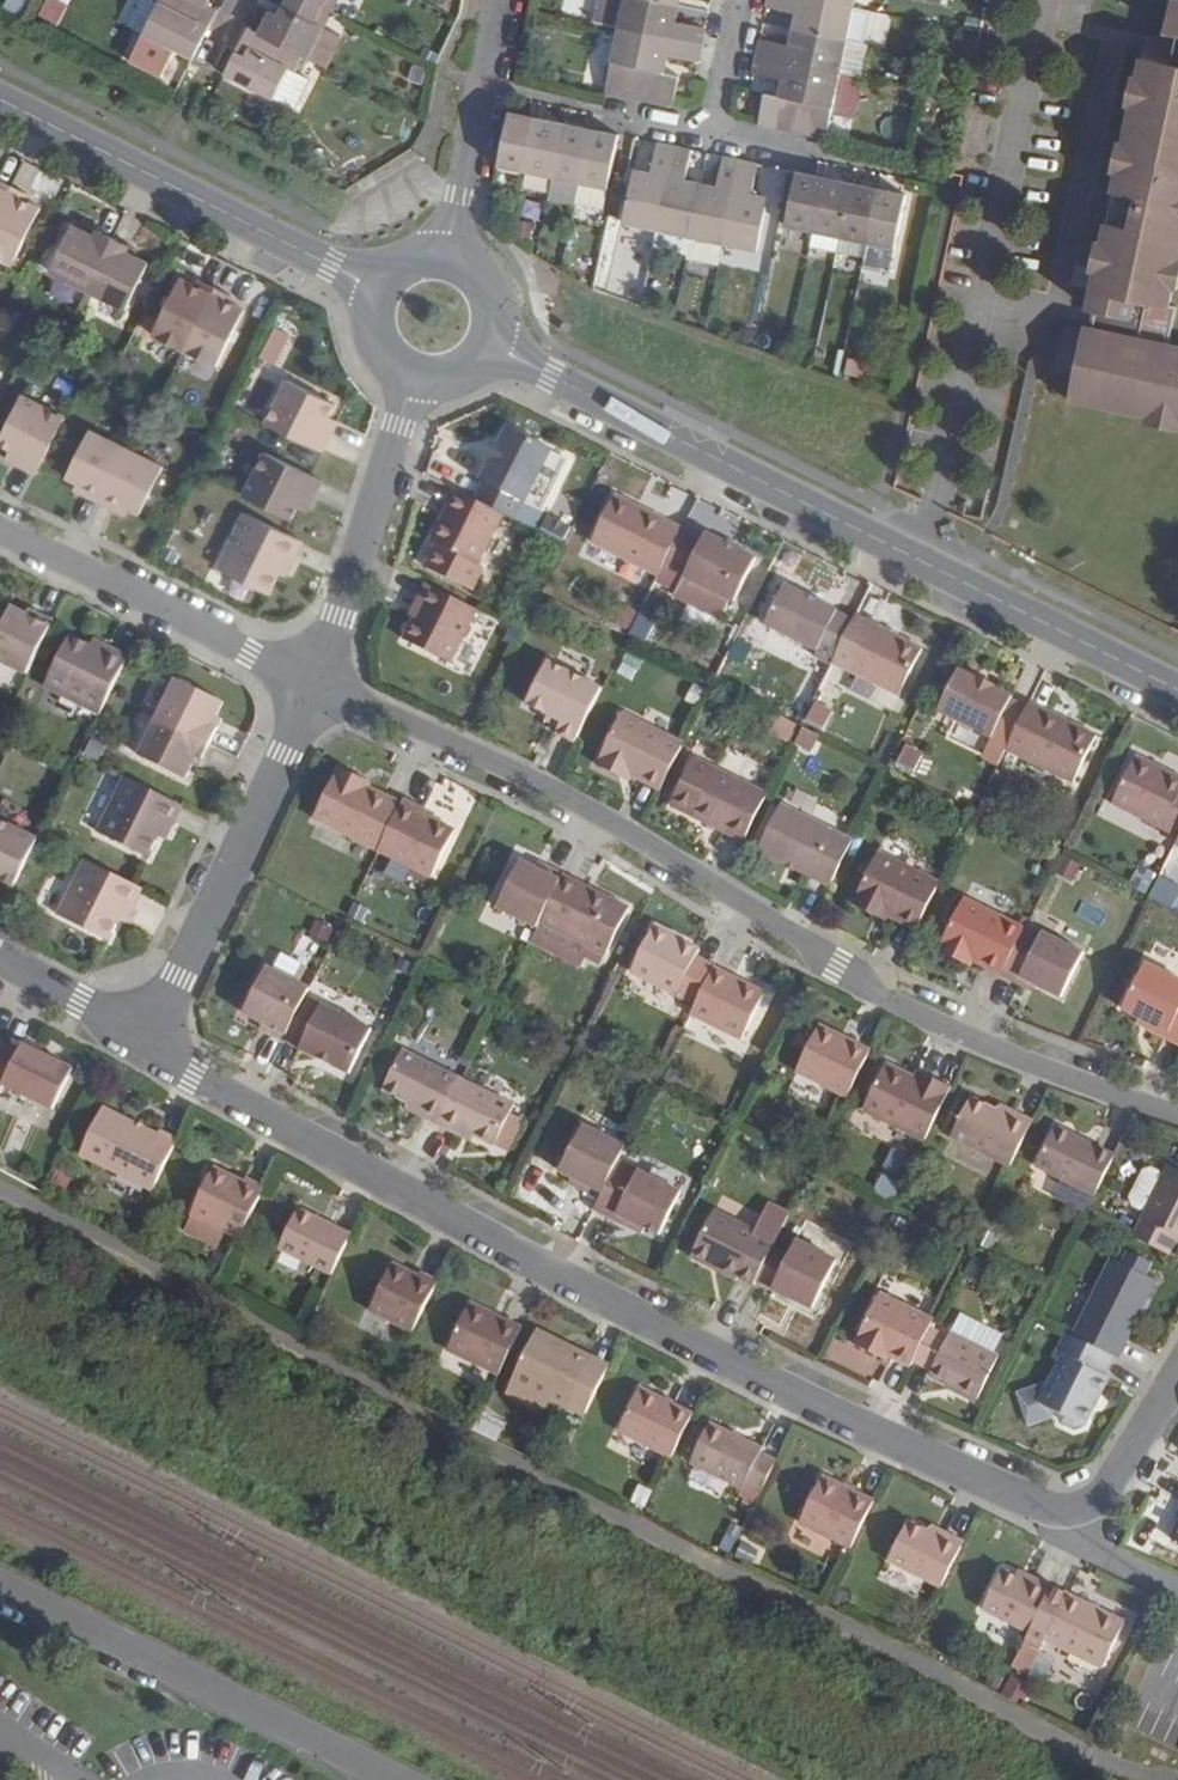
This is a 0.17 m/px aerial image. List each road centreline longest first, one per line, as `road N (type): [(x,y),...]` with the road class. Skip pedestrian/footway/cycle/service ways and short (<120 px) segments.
road 1 (residential): [(147,1040),(193,1078),(581,1286),(1009,1493),(1078,1509)]
road 2 (residential): [(314,683),(557,799),(798,937),(889,1005),(1052,1077),(1177,1116)]
road 3 (residential): [(1177,691),(488,349)]
road 4 (unclassified): [(413,1779),(0,1577)]
road 5 (residential): [(371,287),(0,99)]
road 6 (residential): [(147,1040),(314,683)]
road 7 (residential): [(0,531),(314,683)]
road 8 (residential): [(314,683),(412,379)]
road 9 (residential): [(445,251),(500,0)]
road 10 (residential): [(1078,1509),(1109,1487),(1177,1373)]
road 11 (residential): [(0,961),(147,1040)]
road 12 (residential): [(1078,1509),(1112,1560),(1177,1591)]
road 13 (residential): [(488,349),(496,305),(488,283),(445,251)]

